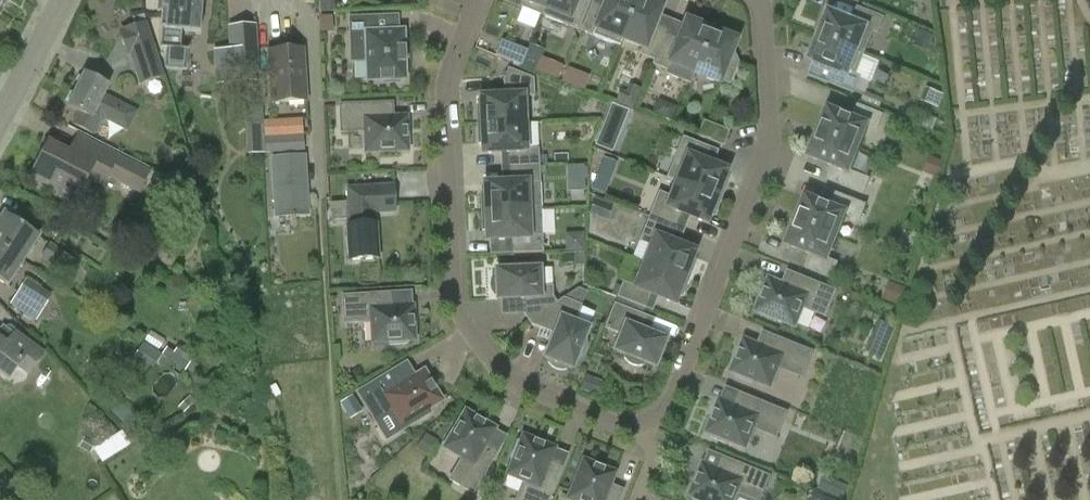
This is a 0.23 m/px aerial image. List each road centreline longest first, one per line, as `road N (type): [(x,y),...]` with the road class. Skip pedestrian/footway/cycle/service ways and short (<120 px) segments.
road 1 (residential): [(479,0),(444,87),(455,301),(497,372),(513,384),(624,428),(647,426)]
road 2 (residential): [(647,426),(669,406),(772,145),(762,0)]
road 3 (unclassified): [(0,123),(64,0)]

